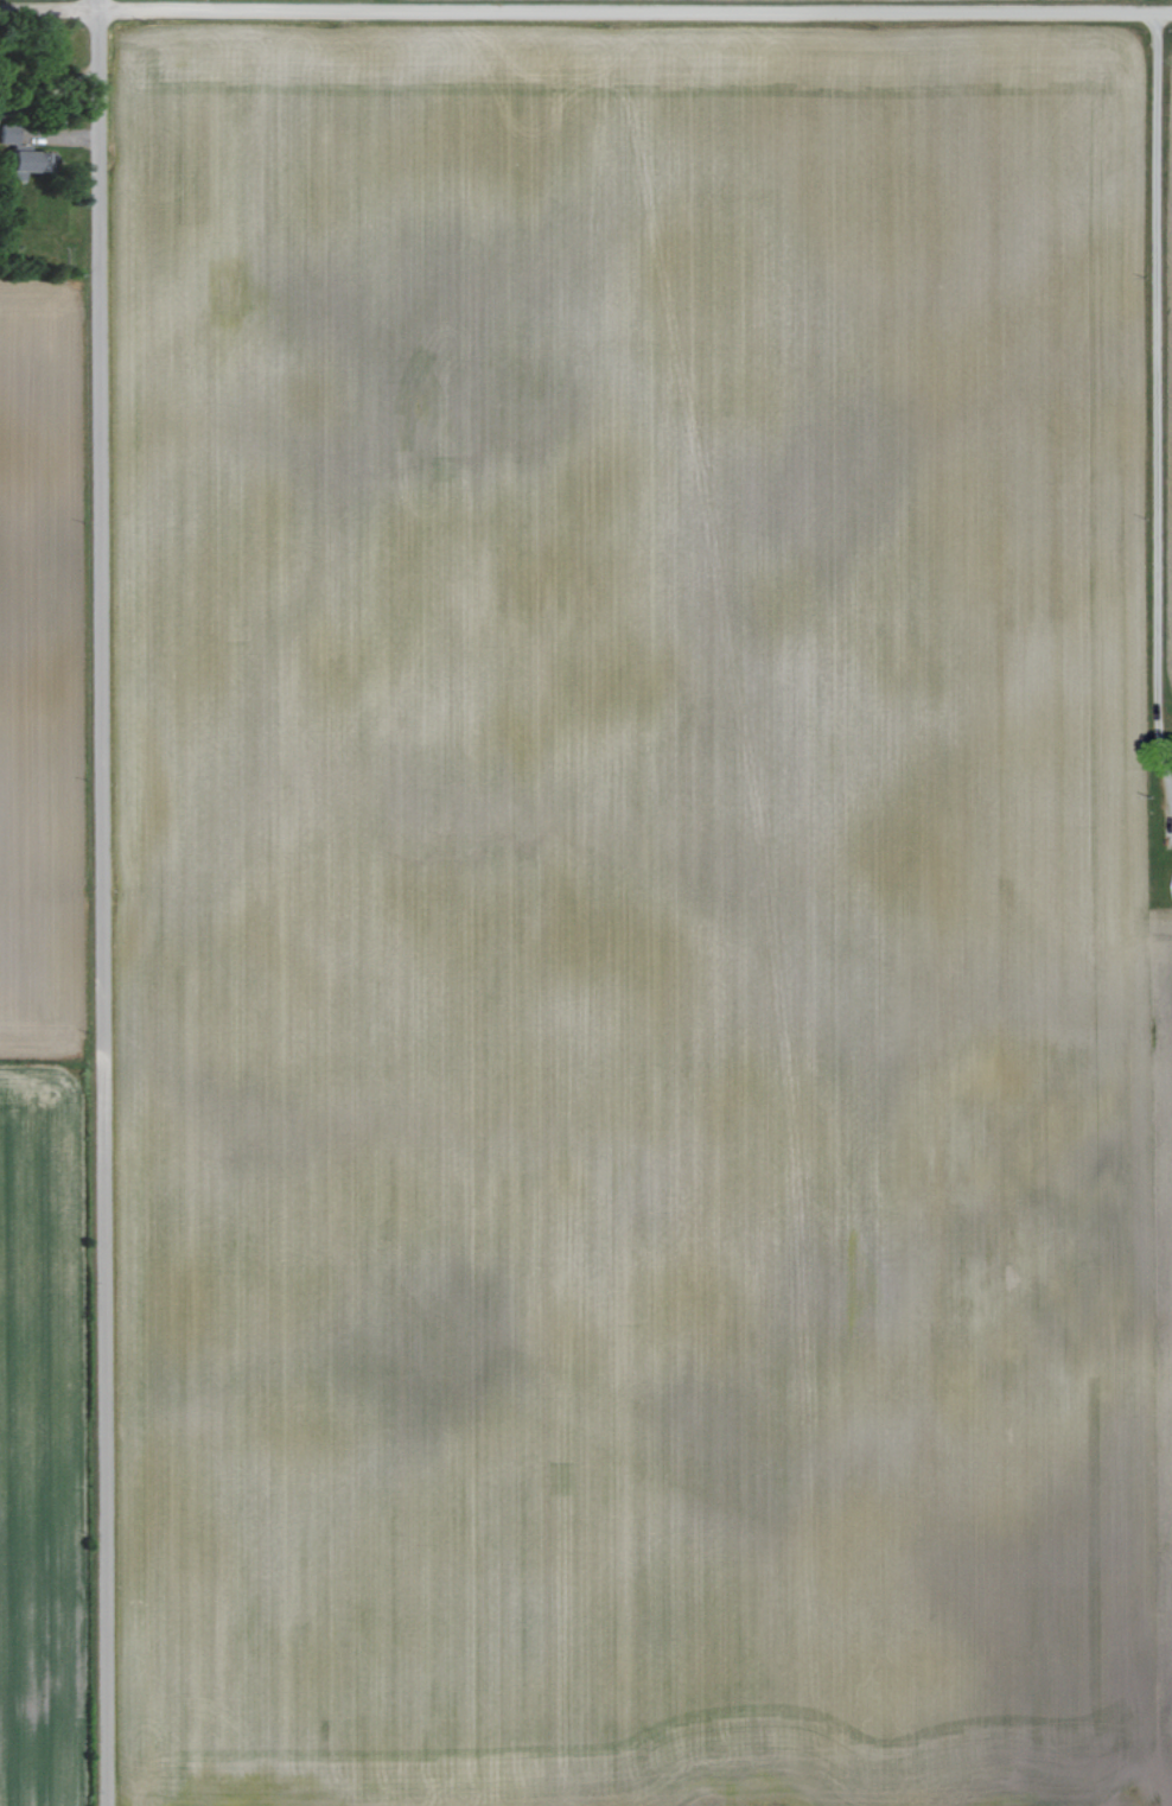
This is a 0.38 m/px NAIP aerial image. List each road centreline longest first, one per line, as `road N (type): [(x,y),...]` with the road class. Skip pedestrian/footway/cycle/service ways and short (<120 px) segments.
road 1 (residential): [(105,1805),(94,0)]
road 2 (residential): [(0,11),(802,5),(1171,12)]

